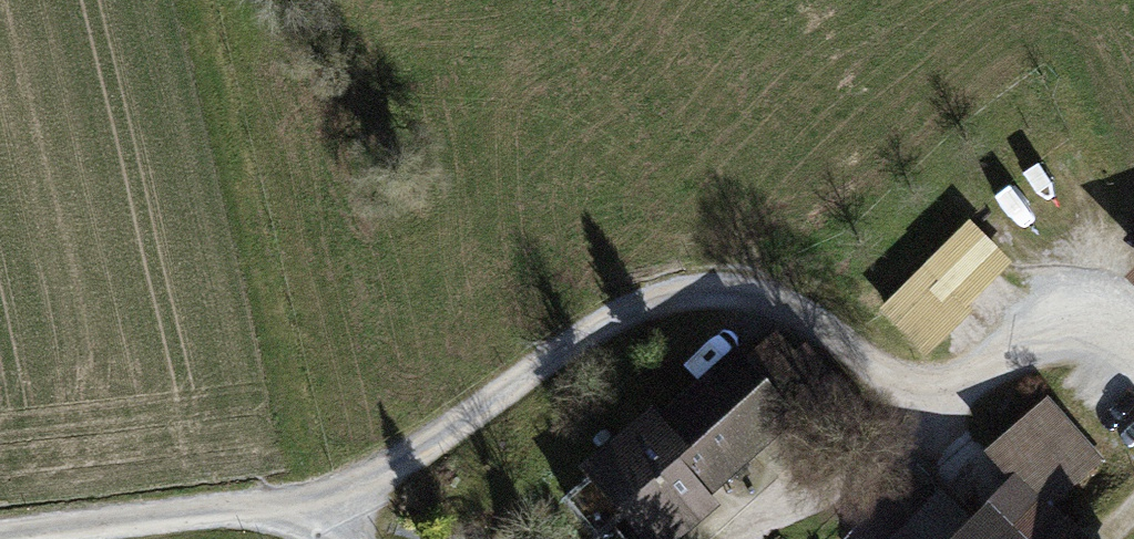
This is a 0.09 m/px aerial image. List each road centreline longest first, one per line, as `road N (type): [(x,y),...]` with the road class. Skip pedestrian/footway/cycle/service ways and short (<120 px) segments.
road 1 (track): [(311,512),(626,313),(690,292),(774,301),(879,371),(931,388),(957,383),(1053,333),(1101,333),(1133,349)]
road 2 (track): [(0,535),(222,512),(311,512)]

